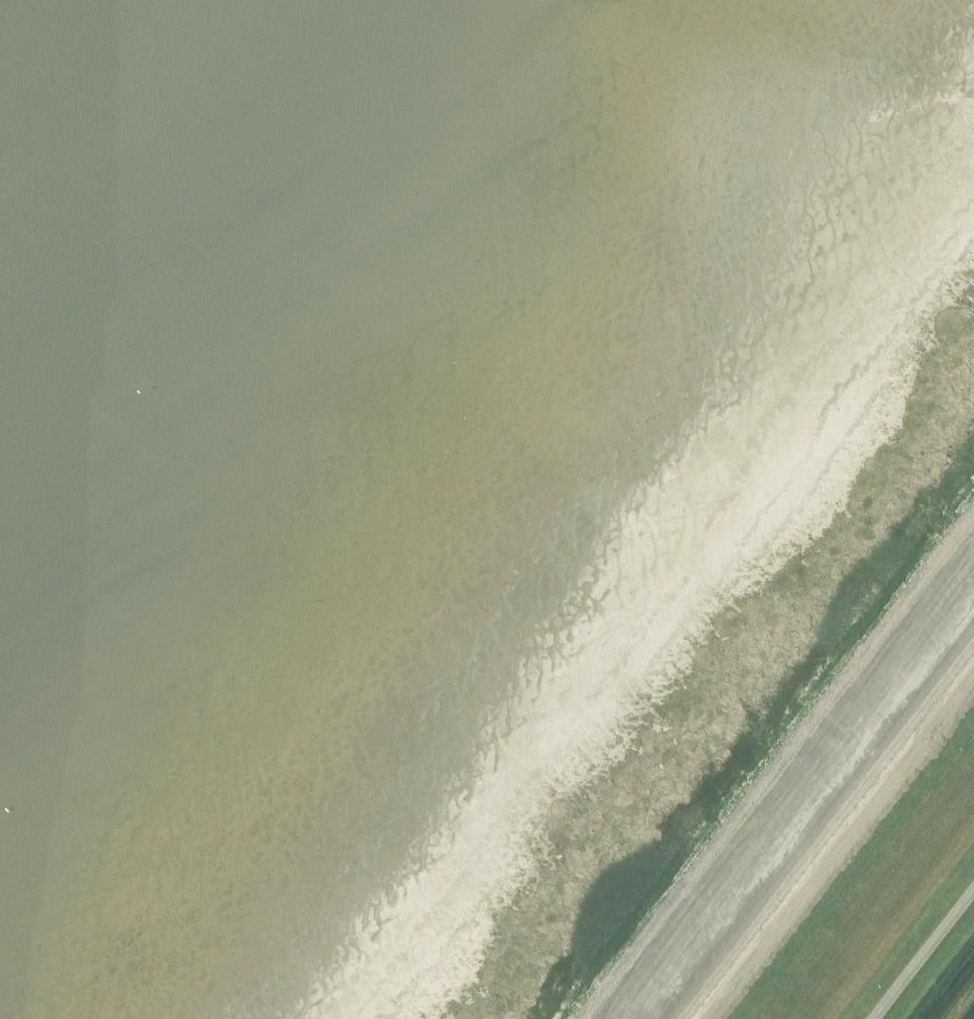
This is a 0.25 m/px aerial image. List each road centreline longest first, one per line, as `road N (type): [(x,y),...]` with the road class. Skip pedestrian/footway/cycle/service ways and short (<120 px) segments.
road 1 (unclassified): [(875,1018),(973,891)]

